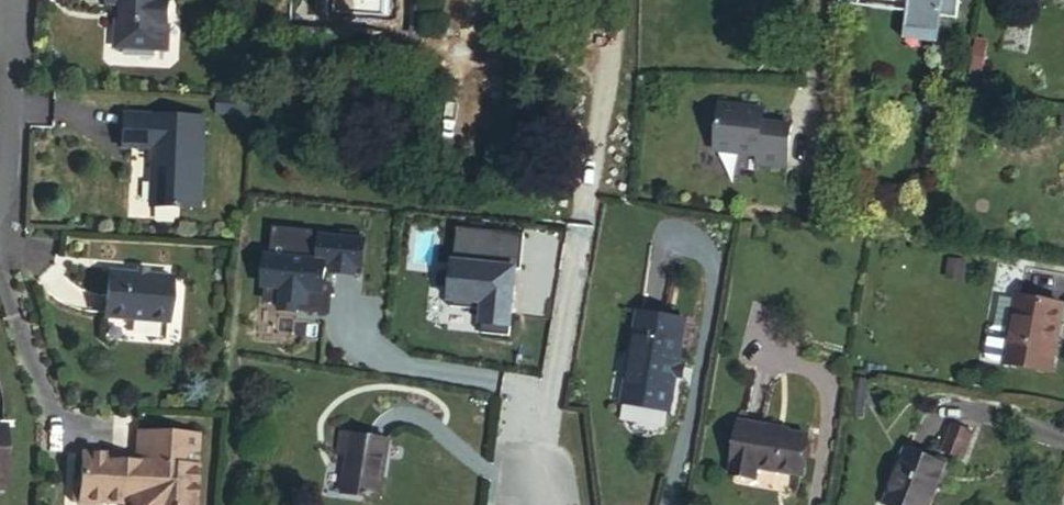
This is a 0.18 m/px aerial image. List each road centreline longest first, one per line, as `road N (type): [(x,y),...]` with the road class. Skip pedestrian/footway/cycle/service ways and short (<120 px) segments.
road 1 (residential): [(10,0),(0,143)]

